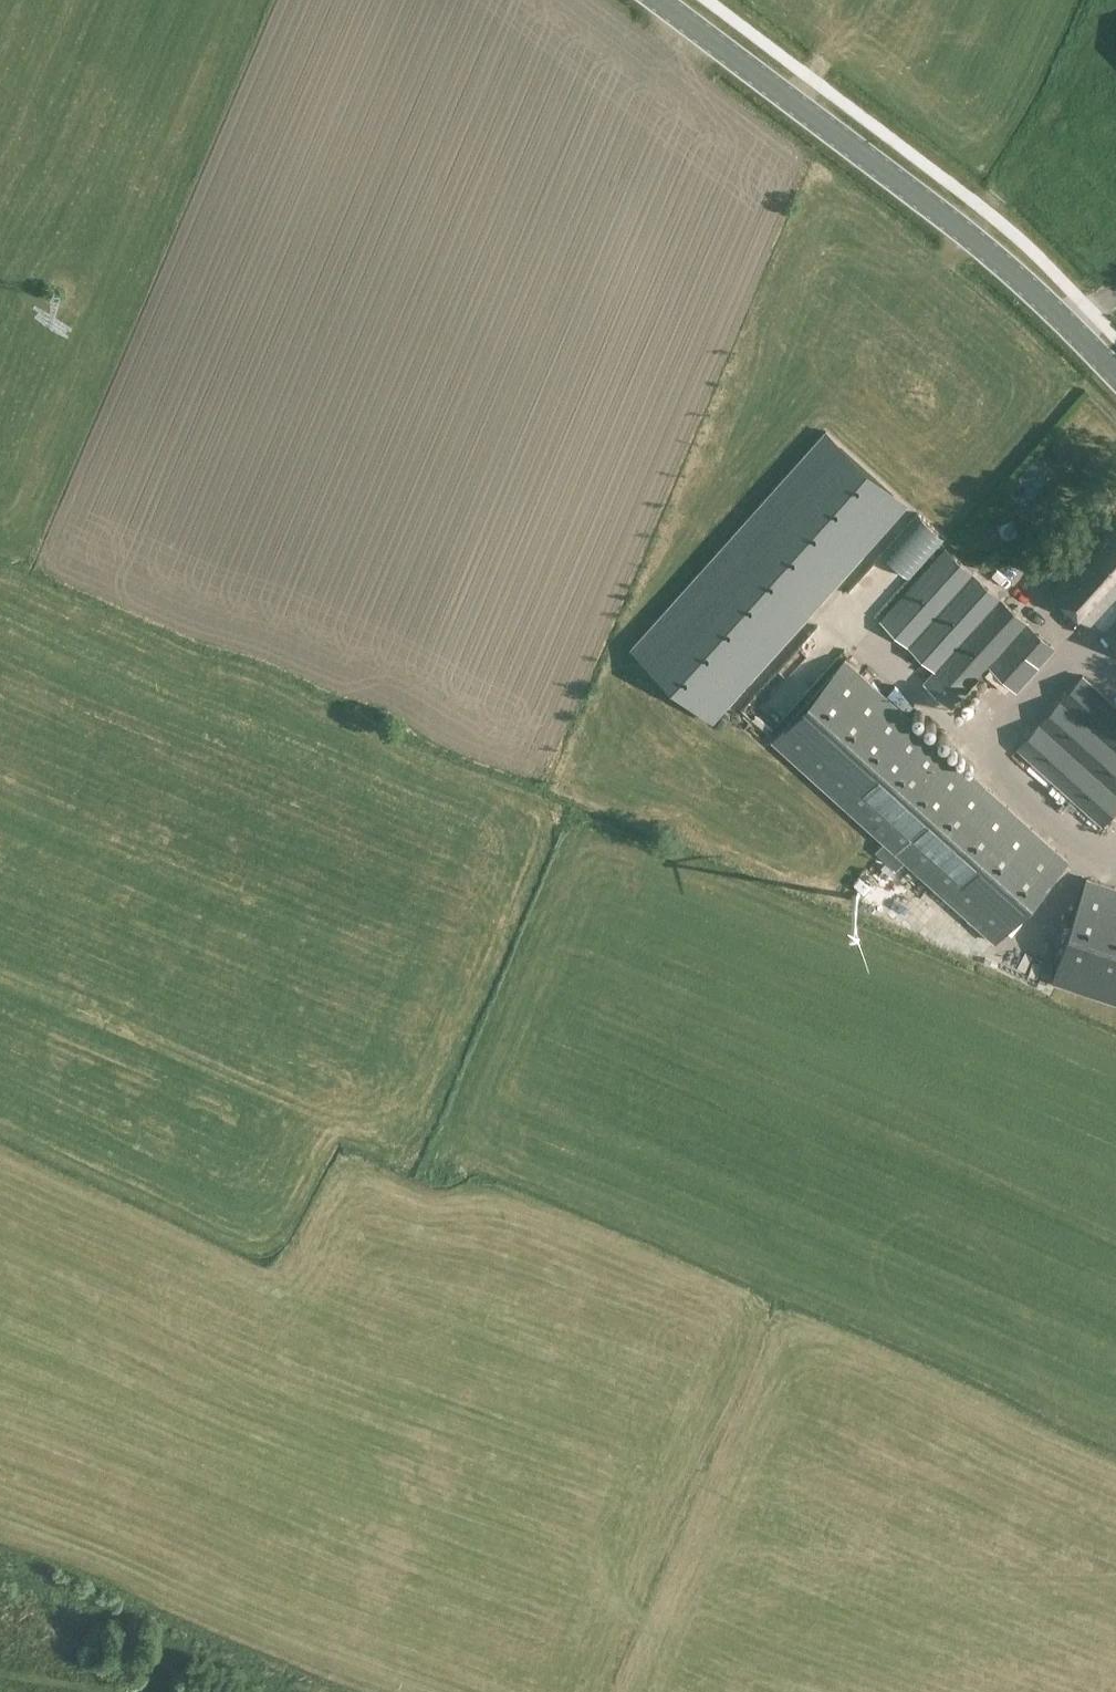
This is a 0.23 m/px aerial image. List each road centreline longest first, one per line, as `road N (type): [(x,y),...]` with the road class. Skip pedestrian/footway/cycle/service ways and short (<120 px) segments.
road 1 (tertiary): [(1115,370),(1050,302),(659,0)]

